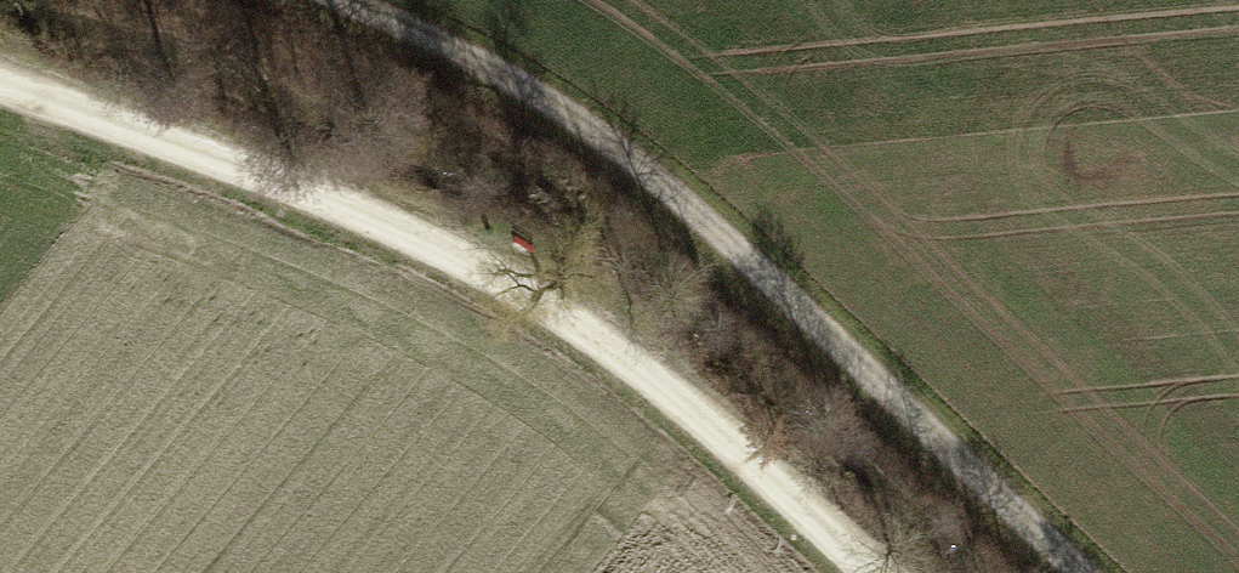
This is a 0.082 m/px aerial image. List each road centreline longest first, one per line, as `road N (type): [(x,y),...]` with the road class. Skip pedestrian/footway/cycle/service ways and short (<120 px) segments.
road 1 (track): [(0,90),(455,250),(661,390),(867,572)]
road 2 (track): [(1092,572),(631,133),(365,0)]

